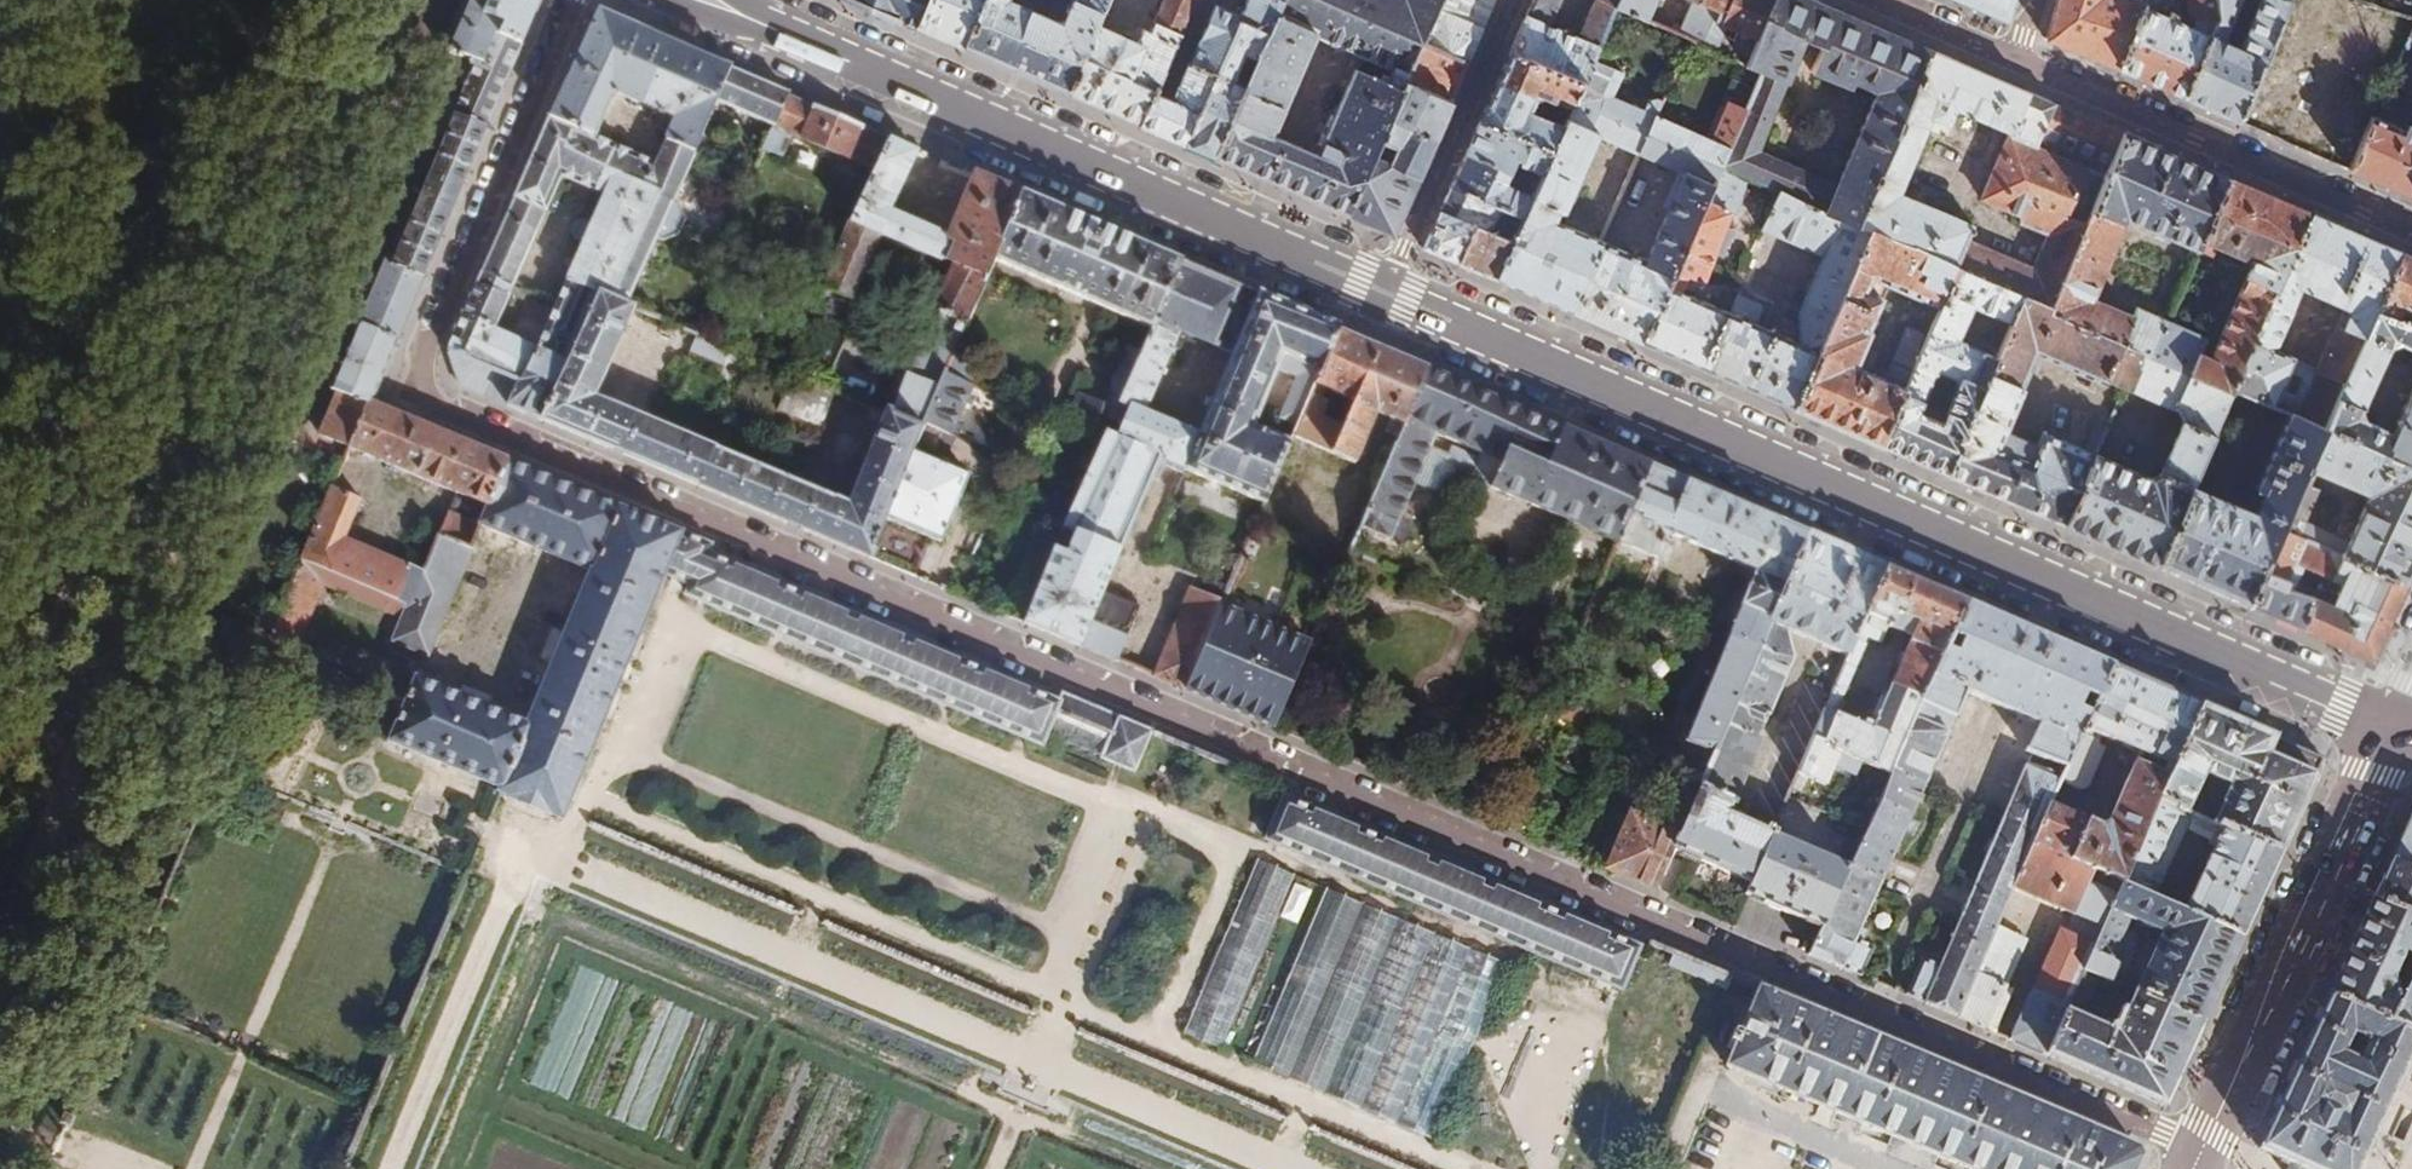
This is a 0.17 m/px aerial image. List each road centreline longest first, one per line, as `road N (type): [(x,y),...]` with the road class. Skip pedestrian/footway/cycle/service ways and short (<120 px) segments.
road 1 (residential): [(569,0),(402,392),(2198,1150)]
road 2 (primary): [(1383,288),(2390,726)]
road 3 (primary): [(722,0),(1383,288)]
road 4 (primary): [(2390,726),(2198,1150)]
road 5 (residential): [(2411,229),(2014,59)]
road 6 (residential): [(1507,0),(1383,288)]
road 7 (residential): [(2014,59),(1877,0)]

